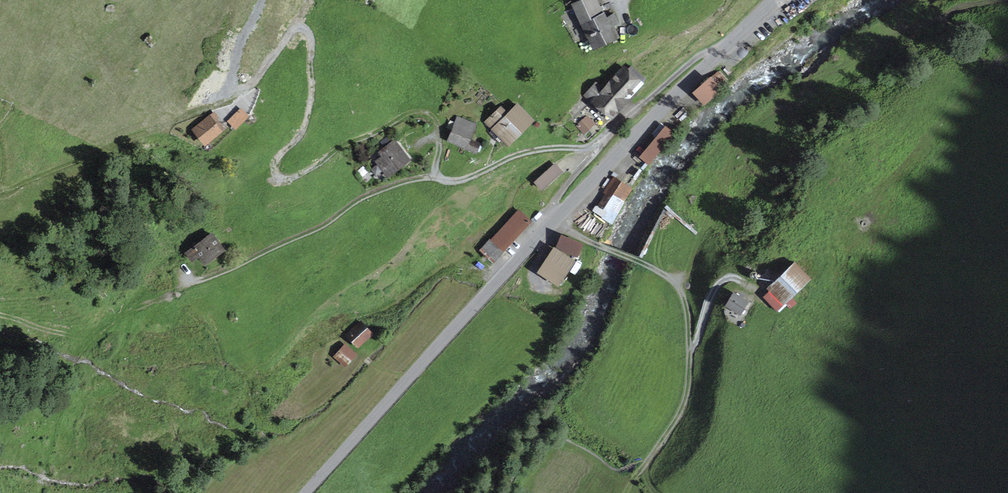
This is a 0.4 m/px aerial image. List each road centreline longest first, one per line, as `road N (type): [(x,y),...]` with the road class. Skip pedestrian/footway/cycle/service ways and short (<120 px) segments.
road 1 (track): [(590,150),(535,150),(452,182),(430,175),(437,124),(419,110),(284,178),(278,157),(301,135),(312,90),(313,42),(304,29),(290,32),(245,93),(13,189),(1,184),(0,143)]
road 2 (track): [(553,217),(663,271),(687,300),(688,397),(624,492)]
road 3 (tertiary): [(553,217),(304,492)]
road 4 (track): [(189,285),(328,223),(376,191),(430,175)]
road 5 (residential): [(553,217),(554,202),(590,150),(682,69),(713,56)]
road 6 (tertiary): [(713,56),(553,217)]

